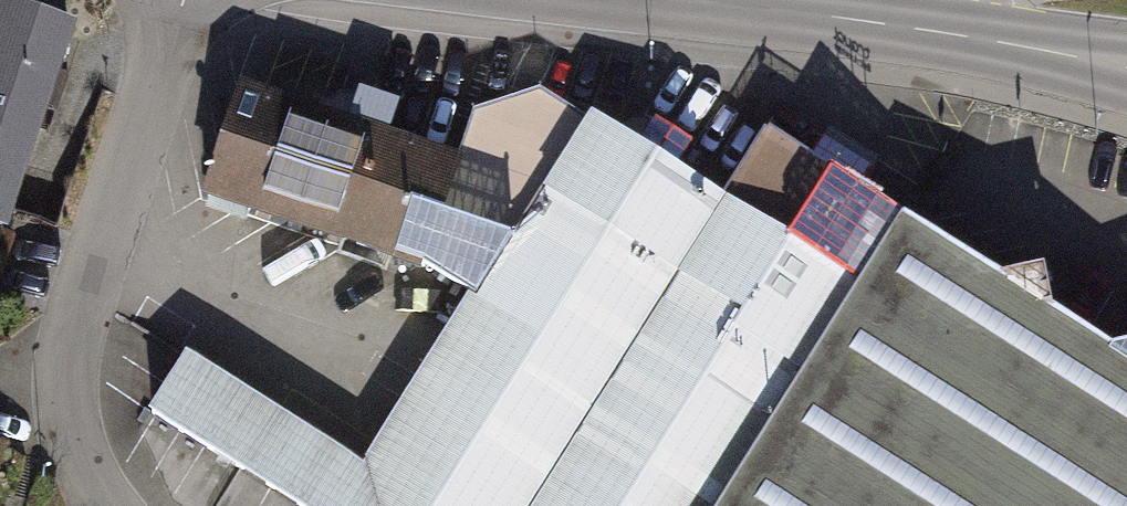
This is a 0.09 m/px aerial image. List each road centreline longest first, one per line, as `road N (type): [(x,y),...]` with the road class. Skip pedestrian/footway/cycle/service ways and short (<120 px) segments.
road 1 (tertiary): [(1126,62),(696,0)]

